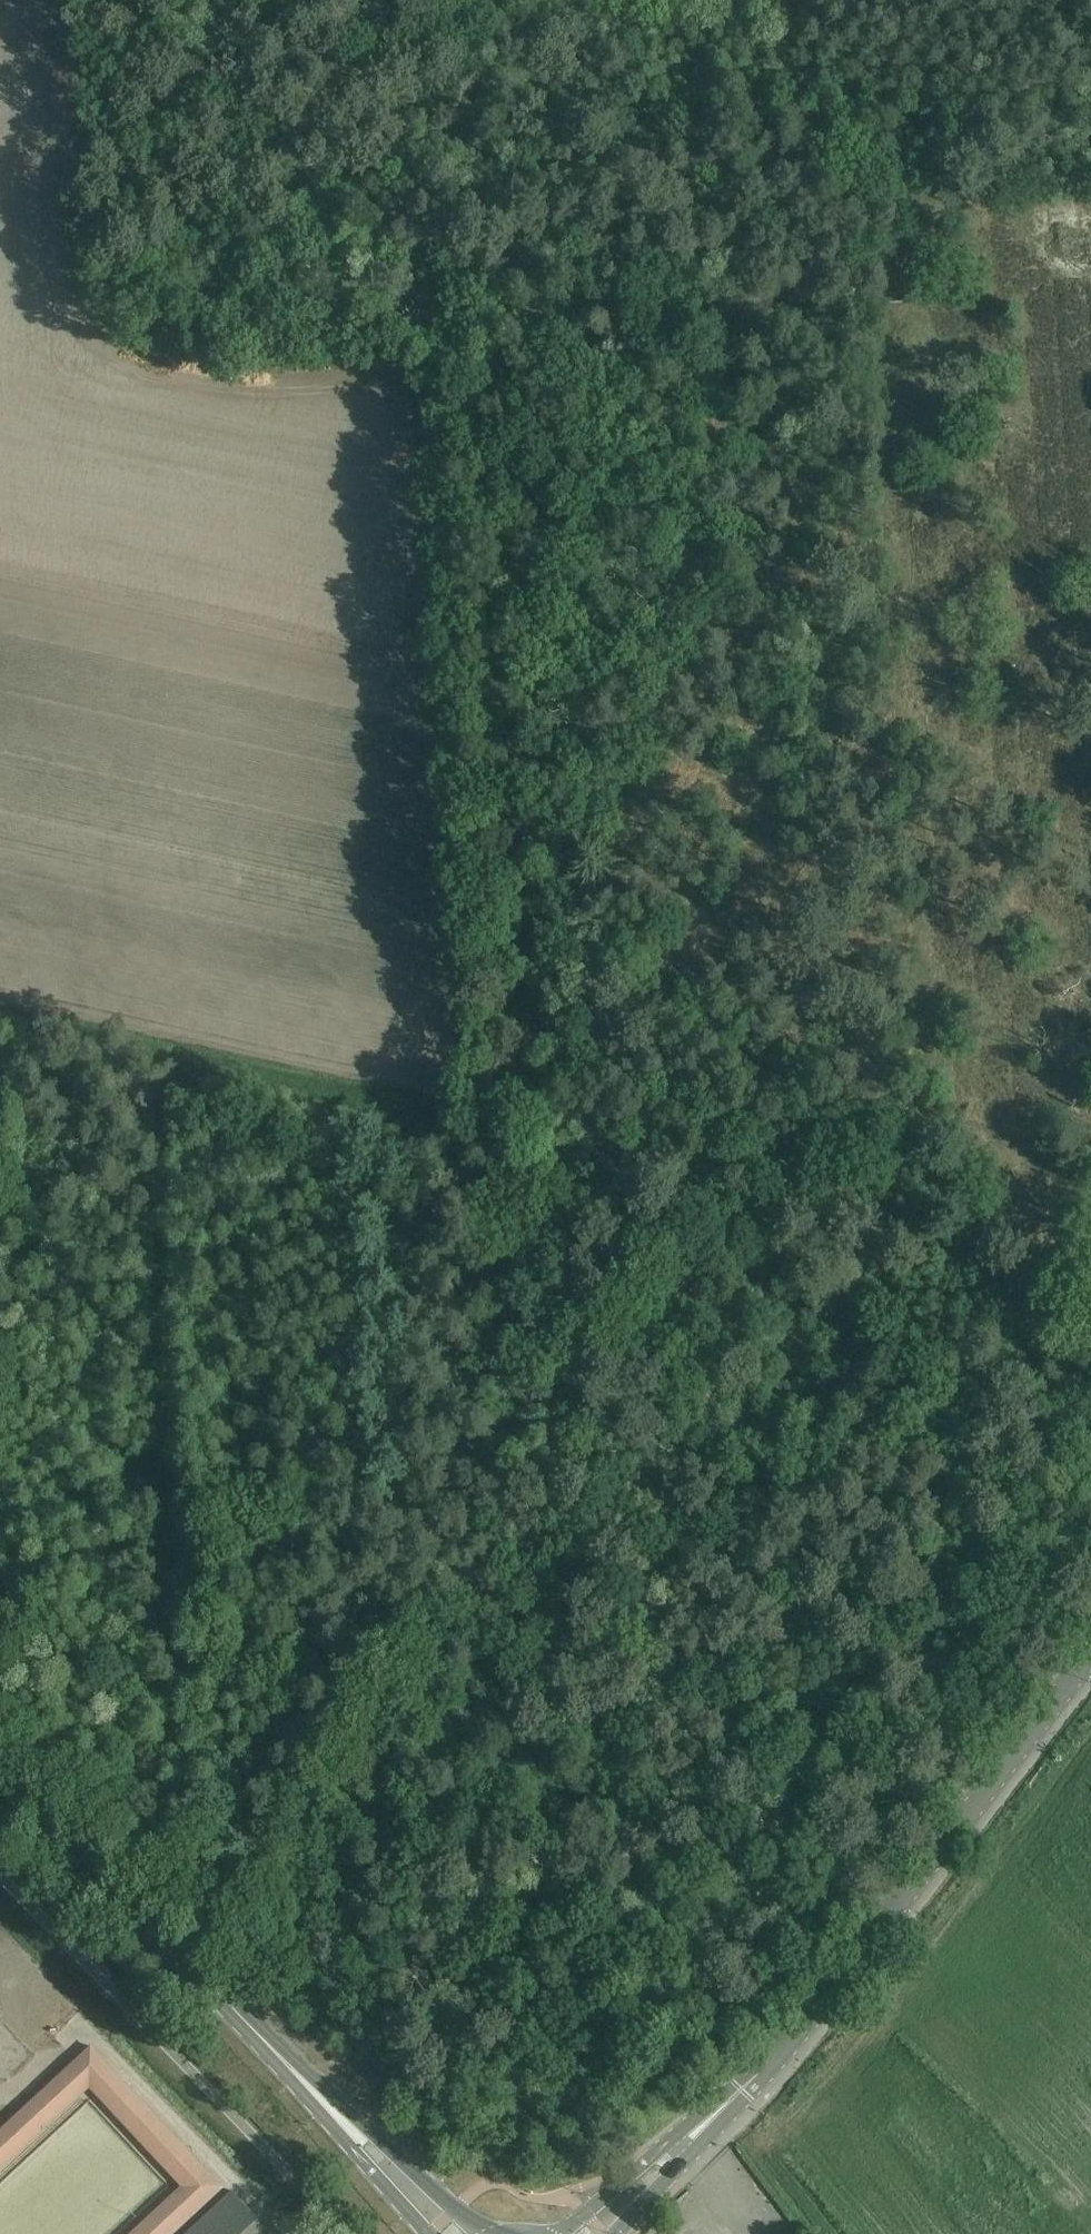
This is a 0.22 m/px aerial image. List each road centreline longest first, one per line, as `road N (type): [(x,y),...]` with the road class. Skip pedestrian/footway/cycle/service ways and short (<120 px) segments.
road 1 (tertiary): [(595,2233),(801,2028),(1090,1666)]
road 2 (primary): [(459,2233),(0,1774)]

